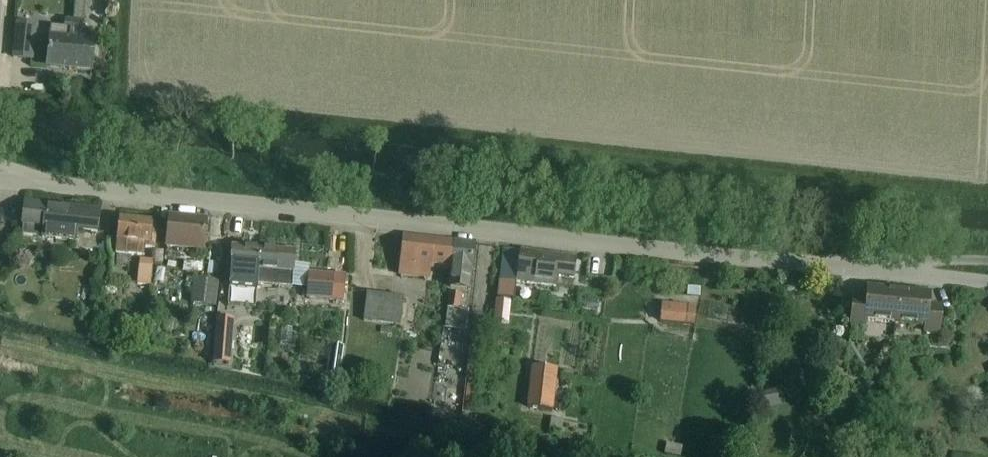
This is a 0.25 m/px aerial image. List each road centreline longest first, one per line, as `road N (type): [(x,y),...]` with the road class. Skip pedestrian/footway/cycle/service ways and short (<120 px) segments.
road 1 (tertiary): [(0,179),(987,282)]

